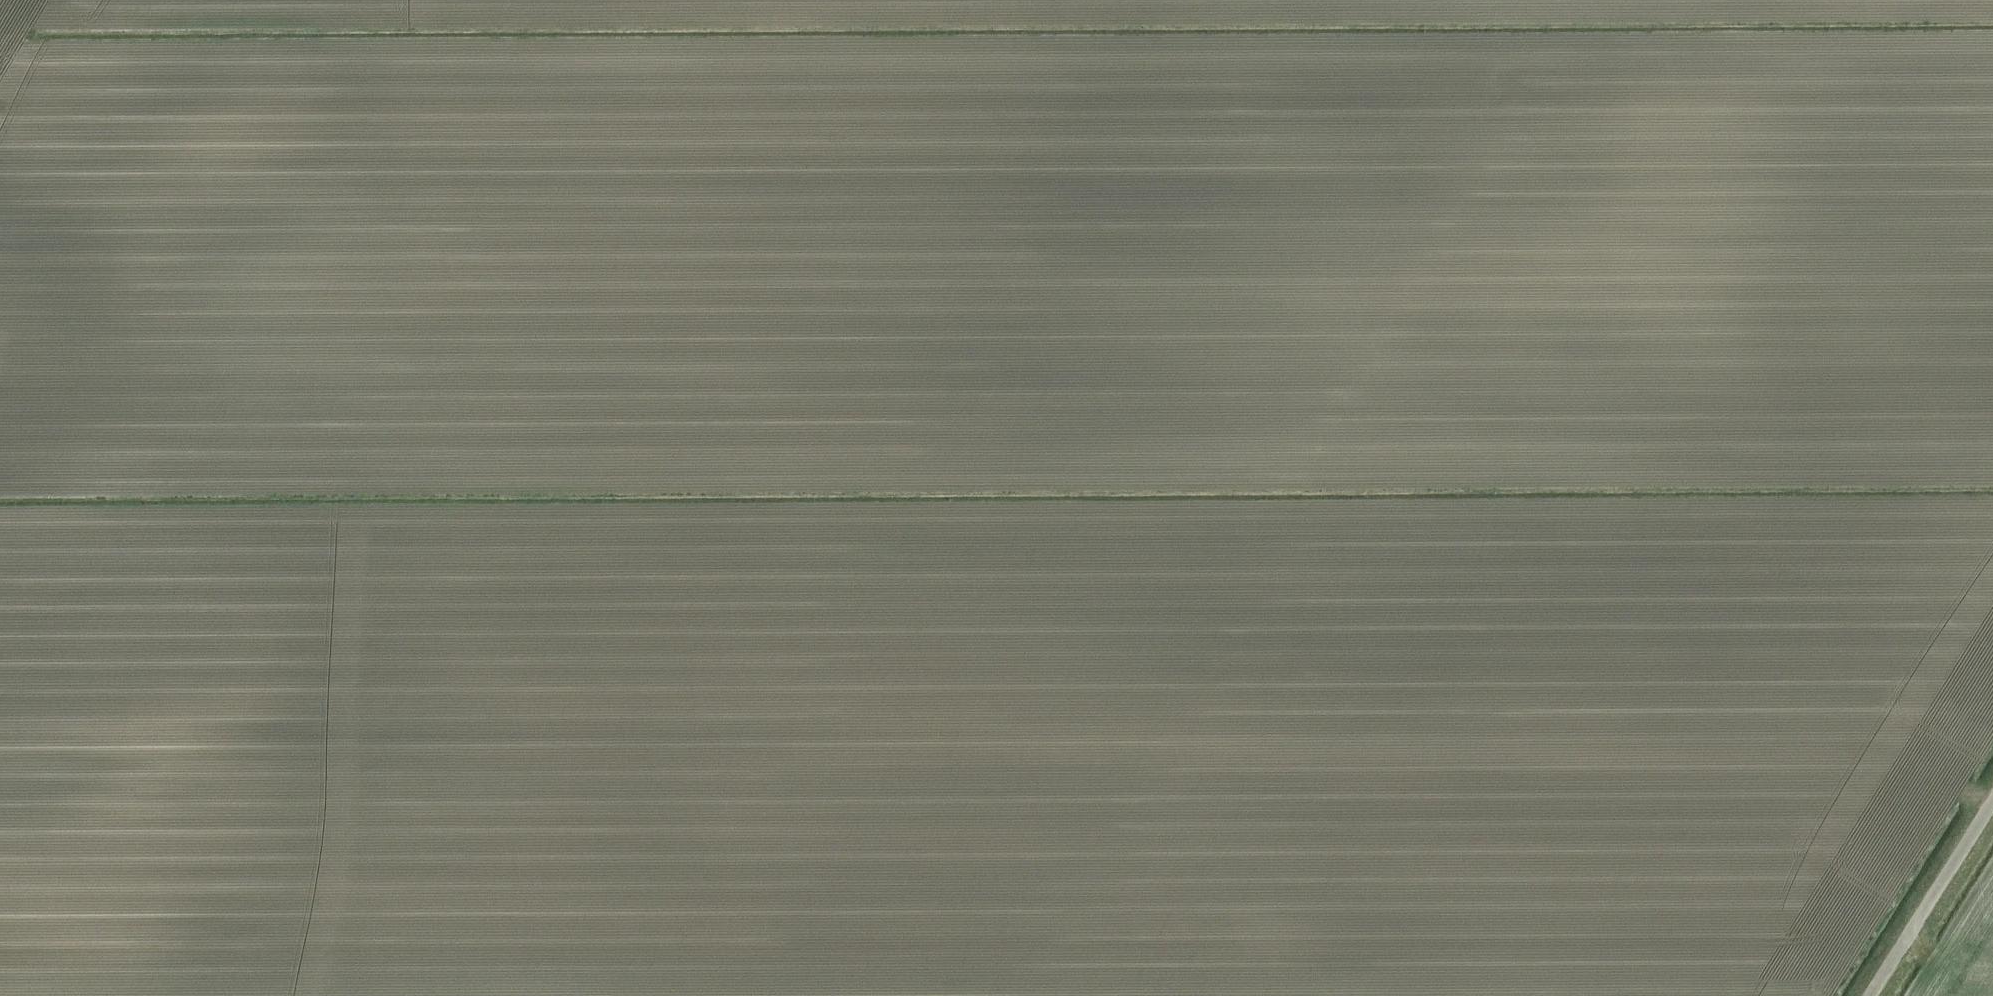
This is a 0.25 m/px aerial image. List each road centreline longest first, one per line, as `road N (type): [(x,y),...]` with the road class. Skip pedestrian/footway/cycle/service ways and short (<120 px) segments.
road 1 (unclassified): [(1870,995),(1992,800)]

